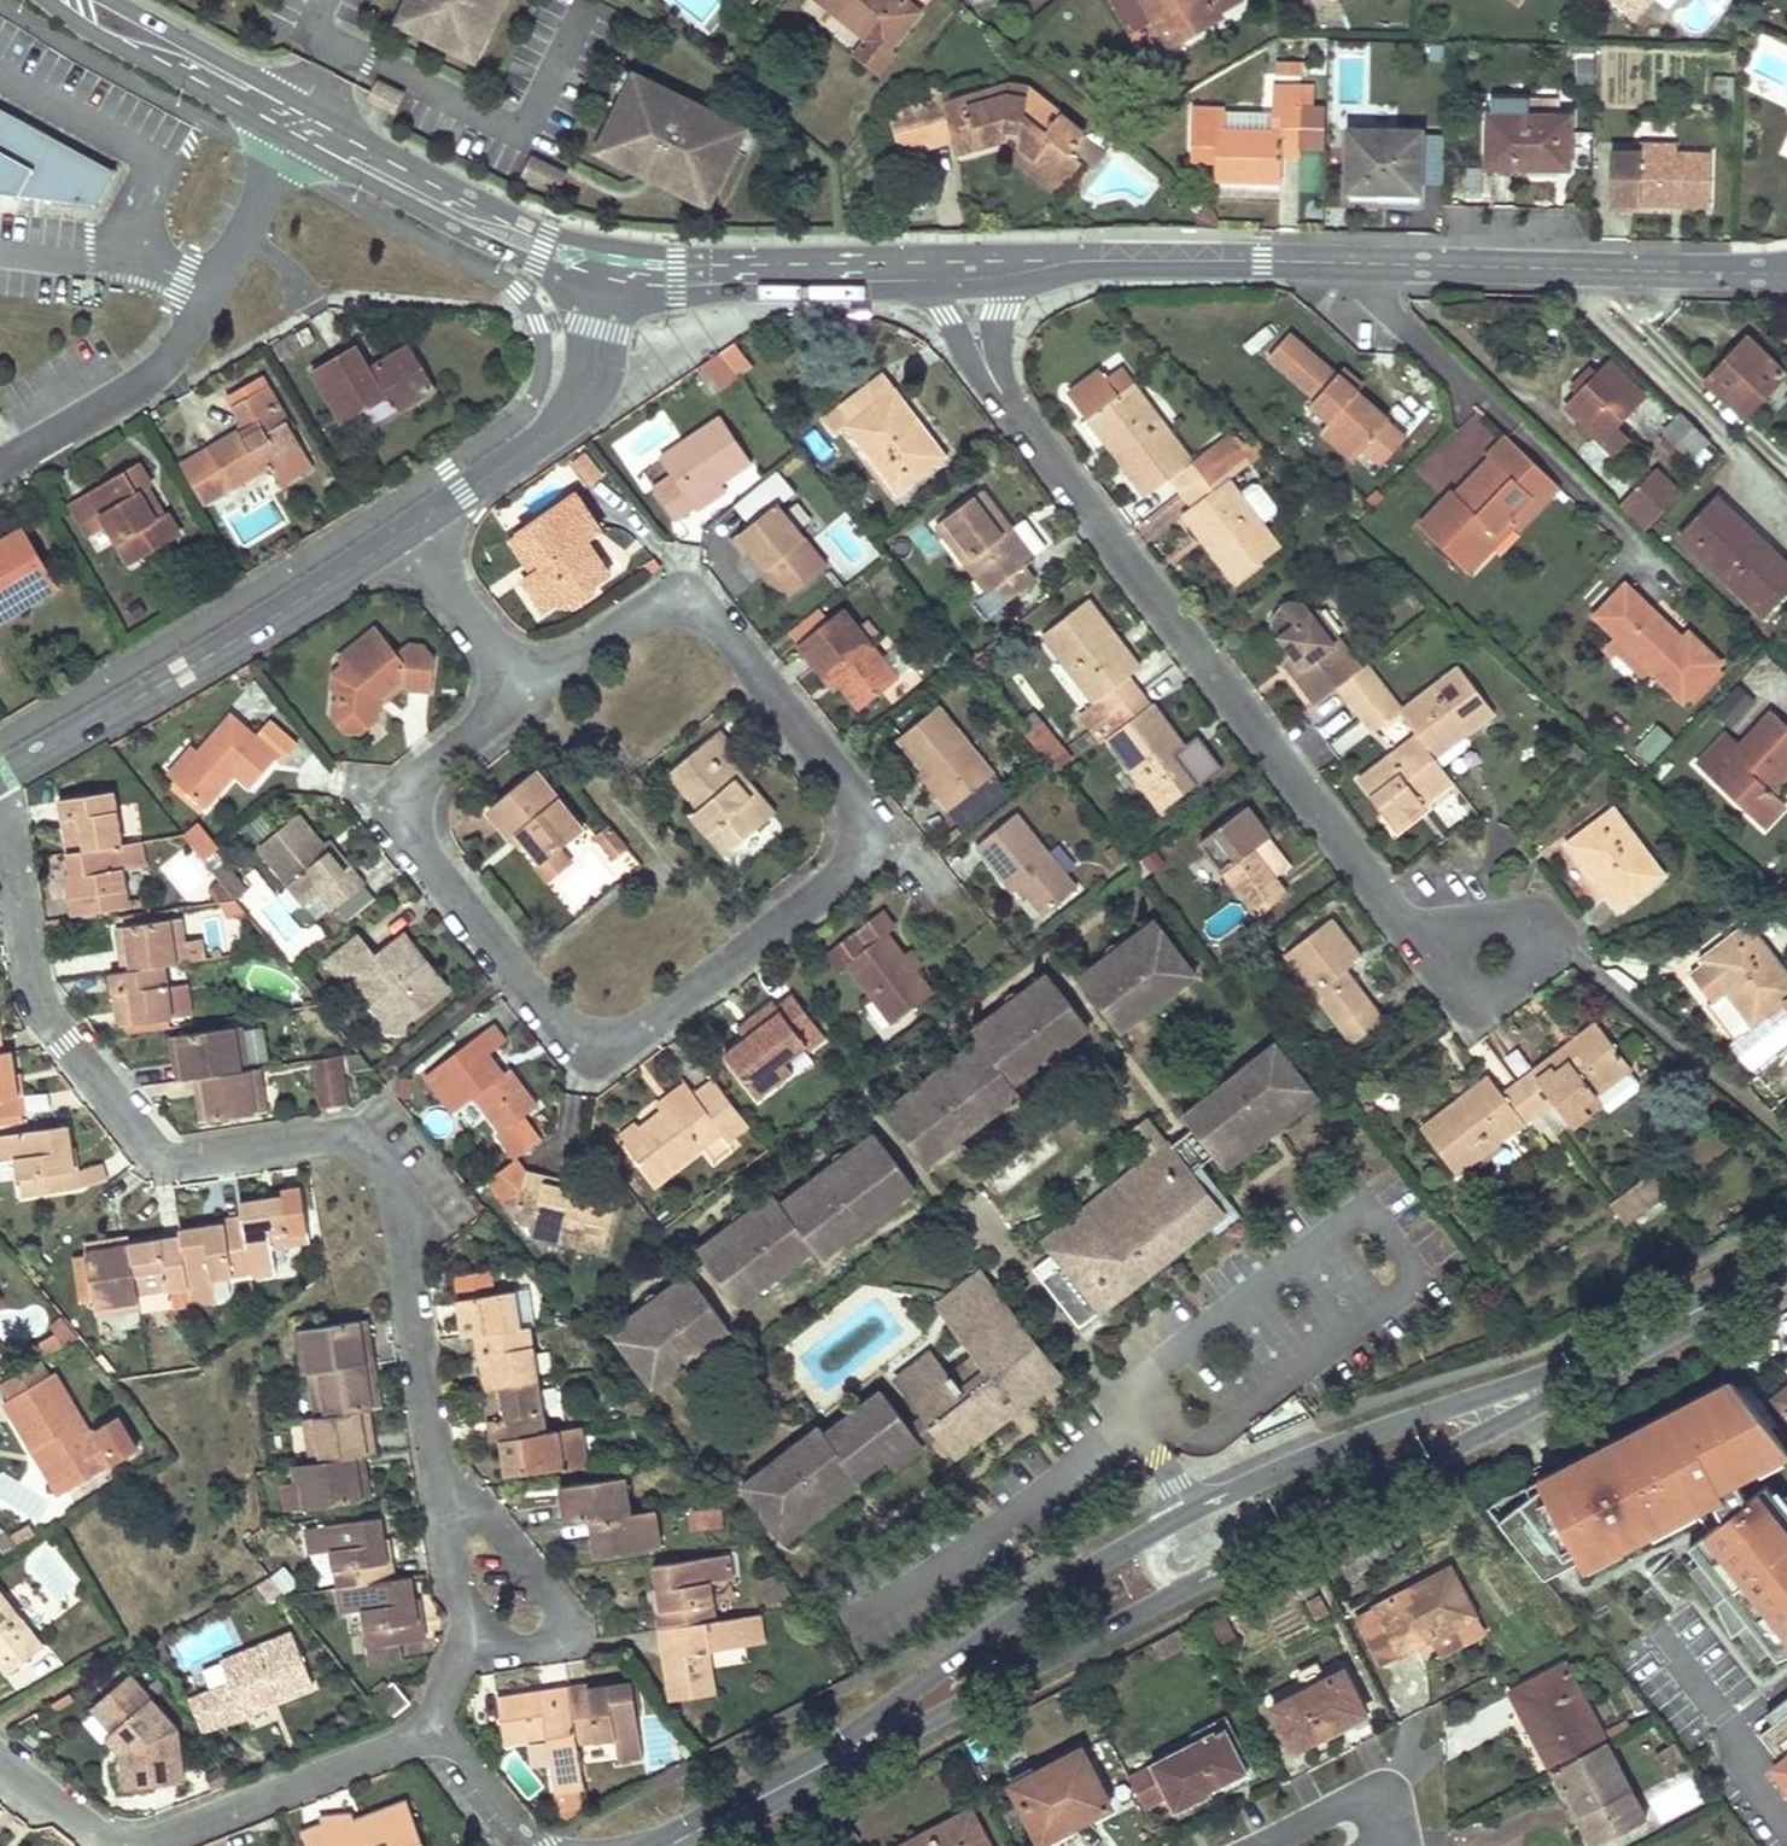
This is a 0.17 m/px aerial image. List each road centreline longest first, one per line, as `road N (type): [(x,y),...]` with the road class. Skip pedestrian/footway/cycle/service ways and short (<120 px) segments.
road 1 (residential): [(529,691),(423,774),(408,801),(407,823),(424,861),(578,1035),(614,1040),(637,1030),(850,871),(864,851),(865,822),(853,790),(694,602),(649,609),(533,688)]
road 2 (residential): [(436,1457),(399,1204),(386,1175),(342,1137),(183,1160),(144,1142),(41,1008),(0,816)]
road 3 (residential): [(967,268),(971,323),(1001,394),(1397,917),(1444,958)]
road 4 (residential): [(0,1761),(96,1834),(145,1843),(392,1747),(435,1721)]
road 5 (tertiary): [(403,532),(182,672),(0,773)]
road 6 (residential): [(0,468),(172,357),(292,142)]
road 7 (secondary): [(1786,274),(1366,263)]
road 8 (secondary): [(1366,263),(1112,261),(967,268)]
road 9 (primary): [(1141,1539),(1053,1591),(890,1708),(845,1754)]
road 10 (primary): [(845,1754),(893,1738),(1173,1595)]
road 11 (tertiary): [(615,271),(592,380),(568,417),(403,532)]
road 12 (primary): [(1568,1377),(1390,1428),(1235,1492)]
road 13 (primary): [(1264,1552),(1545,1403),(1568,1377)]
road 14 (secondary): [(967,268),(615,271)]
road 15 (secondary): [(292,142),(534,263),(615,271)]
road 16 (secondary): [(615,271),(309,107)]
road 17 (residential): [(465,1648),(546,1645),(559,1633),(560,1611),(436,1457)]
road 18 (secondary): [(60,0),(91,34),(292,142)]
road 19 (residential): [(1444,958),(1453,983),(1495,995),(1530,982),(1543,952),(1535,932),(1498,921),(1468,926),(1446,947)]
road 20 (primary): [(1568,1377),(1786,1262)]
road 21 (residential): [(1512,423),(1364,289),(1366,263)]
road 22 (secondary): [(309,107),(114,0)]
road 23 (residential): [(403,532),(529,691)]
road 24 (primary): [(672,1845),(845,1754)]
road 25 (residential): [(465,1648),(467,1614),(449,1571),(436,1457)]
road 26 (unclassified): [(550,1845),(522,1829),(435,1721)]

